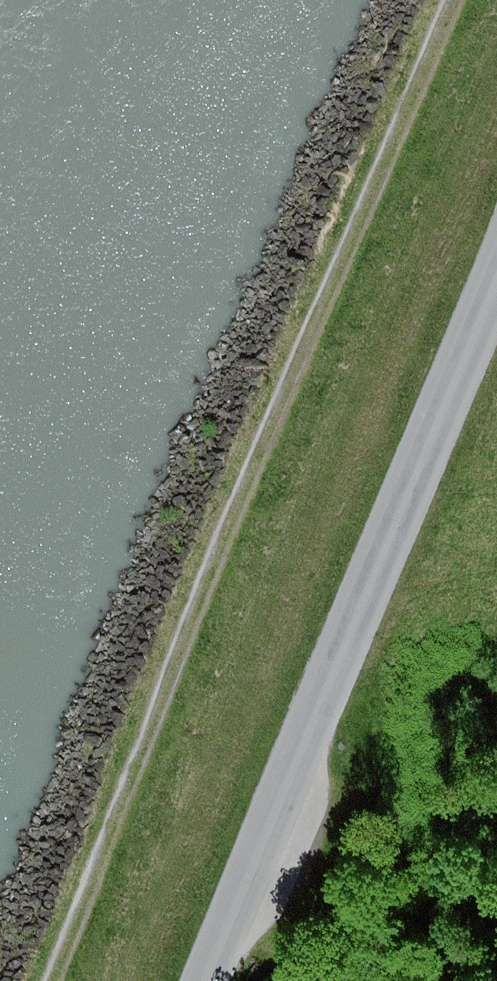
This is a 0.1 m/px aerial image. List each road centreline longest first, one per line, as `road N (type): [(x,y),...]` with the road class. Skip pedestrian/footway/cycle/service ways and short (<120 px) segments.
road 1 (track): [(30,980),(447,0)]
road 2 (track): [(496,288),(205,980)]

